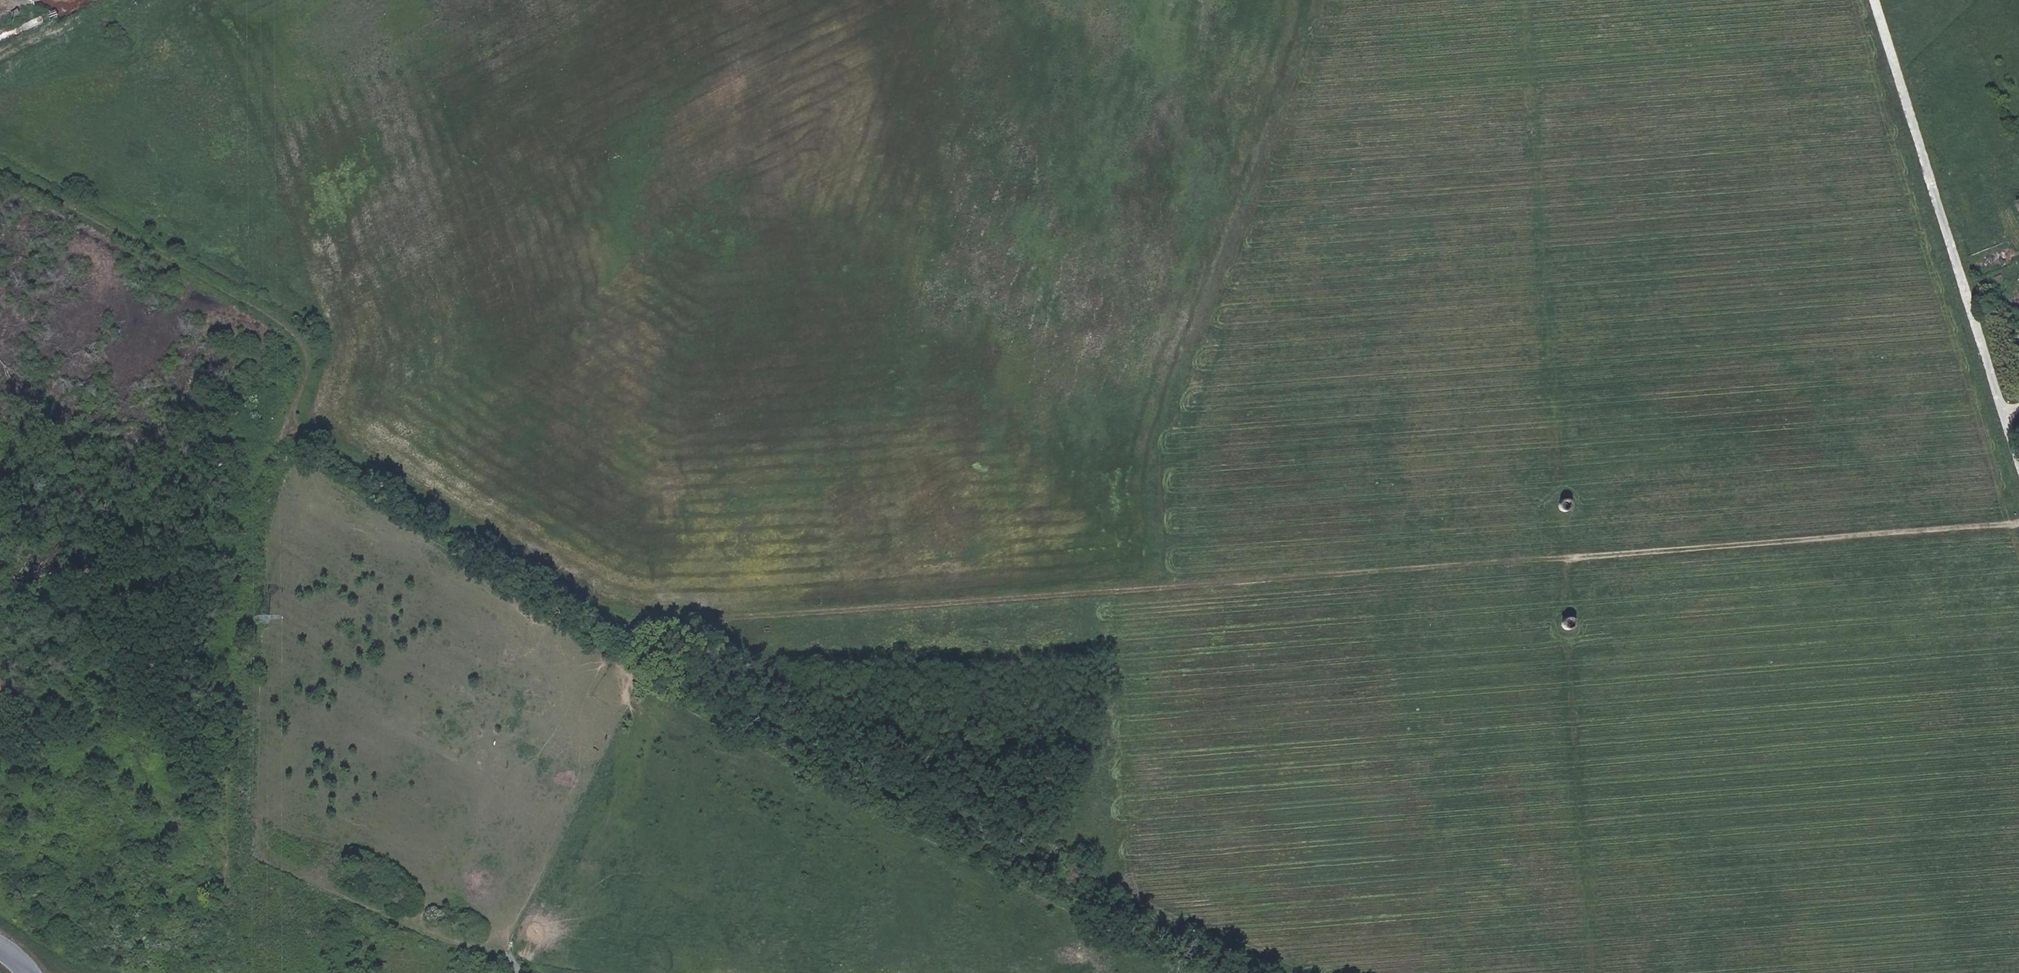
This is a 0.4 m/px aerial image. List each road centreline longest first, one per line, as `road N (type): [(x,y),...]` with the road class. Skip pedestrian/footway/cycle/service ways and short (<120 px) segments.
road 1 (track): [(0,179),(285,325),(304,365),(287,420),(613,616),(2018,522)]
road 2 (residential): [(1874,0),(2018,462)]

